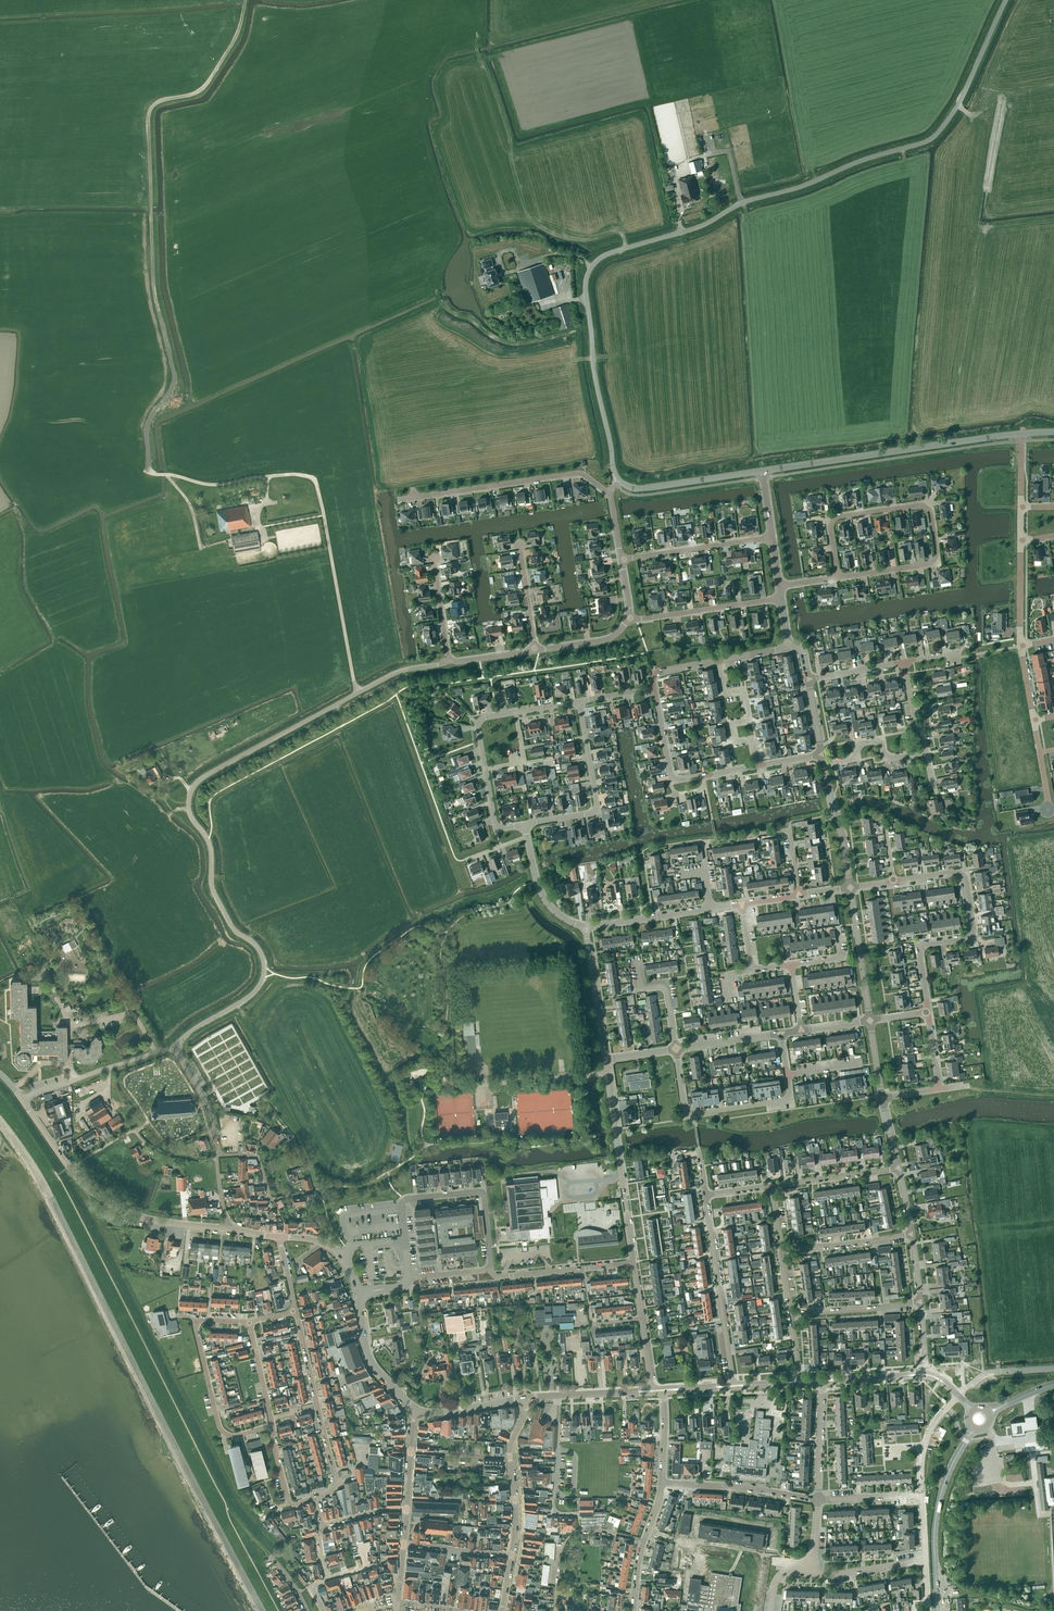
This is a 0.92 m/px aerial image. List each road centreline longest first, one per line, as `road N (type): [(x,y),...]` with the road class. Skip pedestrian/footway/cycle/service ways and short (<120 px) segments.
road 1 (unclassified): [(619,480),(594,368),(585,287),(595,263),(929,140),(961,100),(1006,0)]
road 2 (unclassified): [(176,1048),(250,996),(264,971),(258,948),(235,930),(215,895),(210,846),(189,811),(193,788),(385,678),(449,663)]
road 3 (track): [(164,474),(150,470),(147,428),(173,379),(155,297),(149,111),(204,87),(236,39),(245,0)]
road 4 (unclassified): [(764,471),(1022,434)]
road 5 (residential): [(928,1012),(921,947),(972,934),(966,880),(955,872),(893,882)]
road 6 (residential): [(399,499),(579,473),(608,493)]
road 7 (residential): [(491,1270),(483,1191),(404,1201),(406,1242)]
road 8 (unclassified): [(634,1263),(607,1072)]
road 9 (residential): [(788,1075),(788,1099),(693,1114),(684,1107),(676,1049)]
road 10 (residential): [(733,1385),(706,1198)]
road 11 (secondary): [(937,1610),(936,1521),(972,1428)]
road 12 (residential): [(524,825),(598,813),(579,702)]
road 13 (residential): [(799,896),(790,830),(703,842),(707,873)]
road 14 (residential): [(758,766),(672,781),(655,689)]
road 15 (track): [(45,971),(14,901),(33,892),(5,814)]
road 16 (tertiary): [(229,1229),(130,1214),(69,1167)]
road 17 (residential): [(758,766),(752,740),(734,743),(731,724),(750,721),(744,691),(726,694),(720,660)]
road 18 (residential): [(270,1426),(234,1436),(222,1431),(195,1320)]
road 19 (residential): [(155,1052),(133,1017),(70,1023),(45,971)]
road 20 (residential): [(447,1082),(607,1072)]
road 21 (residential): [(820,1501),(662,1483)]
road 22 (residential): [(578,1534),(578,1513),(554,1506),(558,1395)]
road 23 (residential): [(622,560),(774,537)]
road 24 (residential): [(630,618),(782,599)]
road 25 (residential): [(838,578),(931,563),(937,553),(926,507)]
road 26 (residential): [(926,507),(836,519),(838,578)]
road 27 (unclassified): [(619,480),(638,489),(764,471)]
road 28 (residential): [(491,1270),(502,1276),(634,1263)]
road 29 (unclassified): [(21,1098),(155,1052)]
road 30 (tertiary): [(418,1410),(370,1357),(359,1293)]
road 31 (unclassified): [(870,1021),(851,888)]
road 32 (unclassified): [(605,1059),(585,927)]
road 33 (residential): [(782,1253),(913,1236)]
road 34 (residential): [(791,1318),(922,1306)]
road 35 (residential): [(771,1189),(898,1168)]
road 36 (residential): [(802,1564),(819,1574),(926,1559)]
road 37 (unclassified): [(585,927),(711,908)]
road 38 (unclassified): [(851,888),(824,765)]
road 39 (residential): [(824,765),(853,760),(862,744),(877,741),(890,759),(927,753)]
road 40 (residential): [(820,1501),(824,1380)]
road 41 (residential): [(676,1049),(666,984),(640,988),(635,961)]

